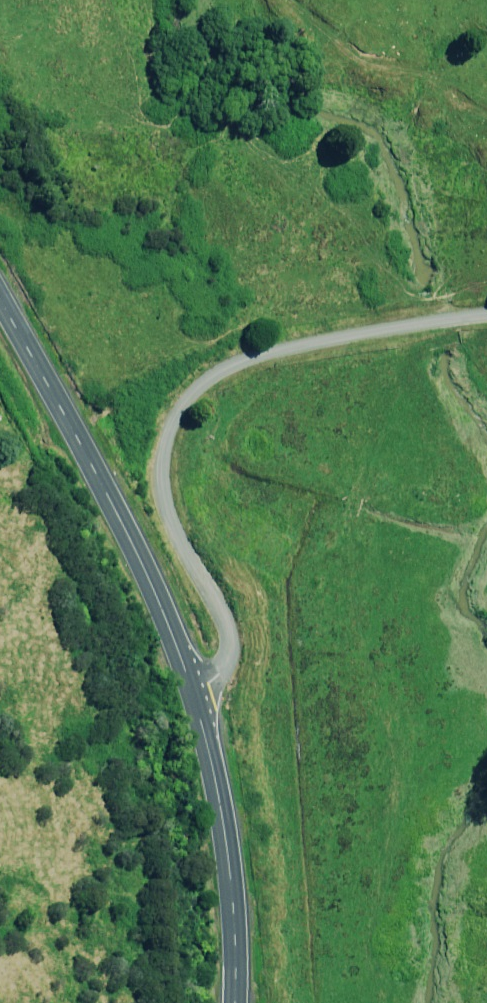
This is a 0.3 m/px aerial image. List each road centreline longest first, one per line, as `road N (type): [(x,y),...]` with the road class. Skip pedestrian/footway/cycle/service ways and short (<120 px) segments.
road 1 (unclassified): [(192,690),(219,676),(223,641),(216,600),(162,500),(155,469),(182,399),(312,344),(486,316)]
road 2 (primary): [(192,690),(139,557),(0,299)]
road 3 (primary): [(238,1002),(222,818),(192,690)]

